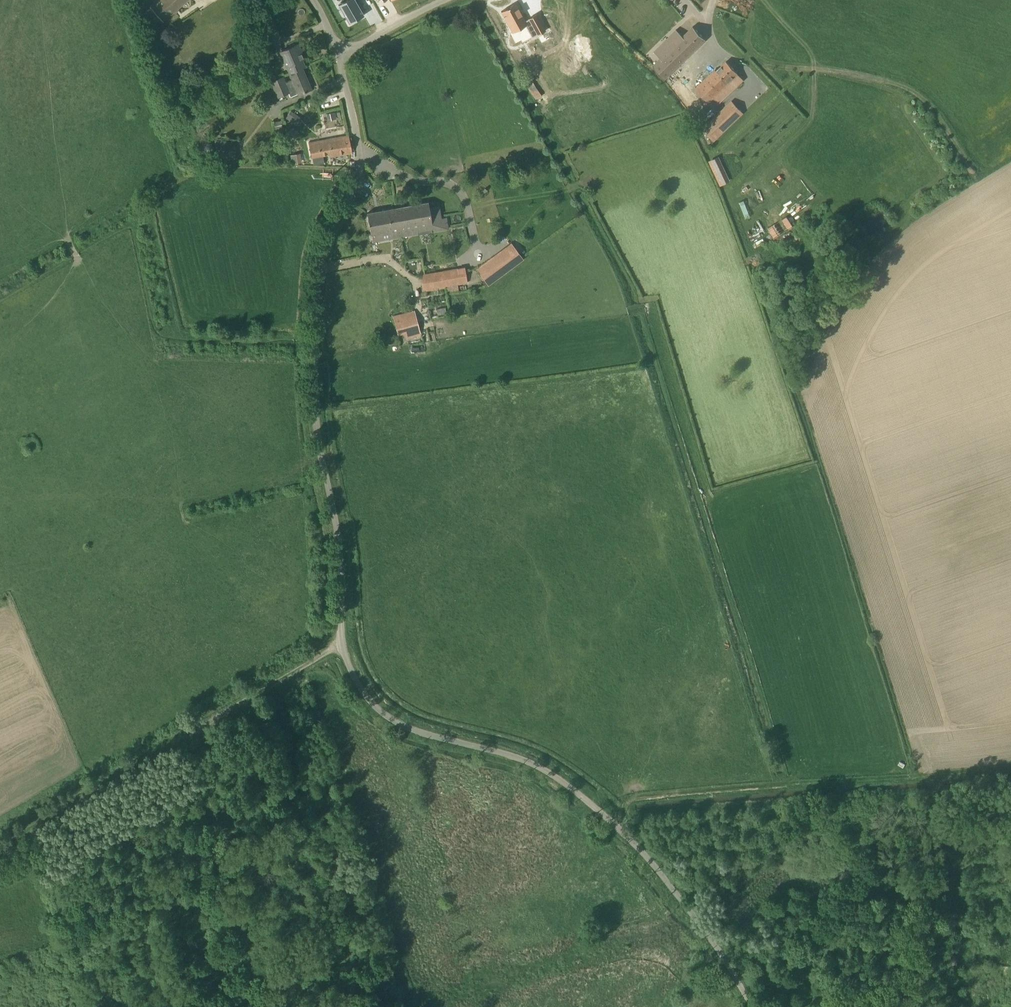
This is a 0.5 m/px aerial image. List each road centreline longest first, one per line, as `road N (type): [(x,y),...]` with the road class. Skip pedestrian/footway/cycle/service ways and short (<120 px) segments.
road 1 (unclassified): [(752,1006),(671,885),(550,771),(400,725),(355,679),(342,642),(340,550),(314,383),(319,260),(357,173),(339,56)]
road 2 (track): [(618,828),(627,805),(642,797),(1010,767)]
road 3 (track): [(342,642),(0,856)]

